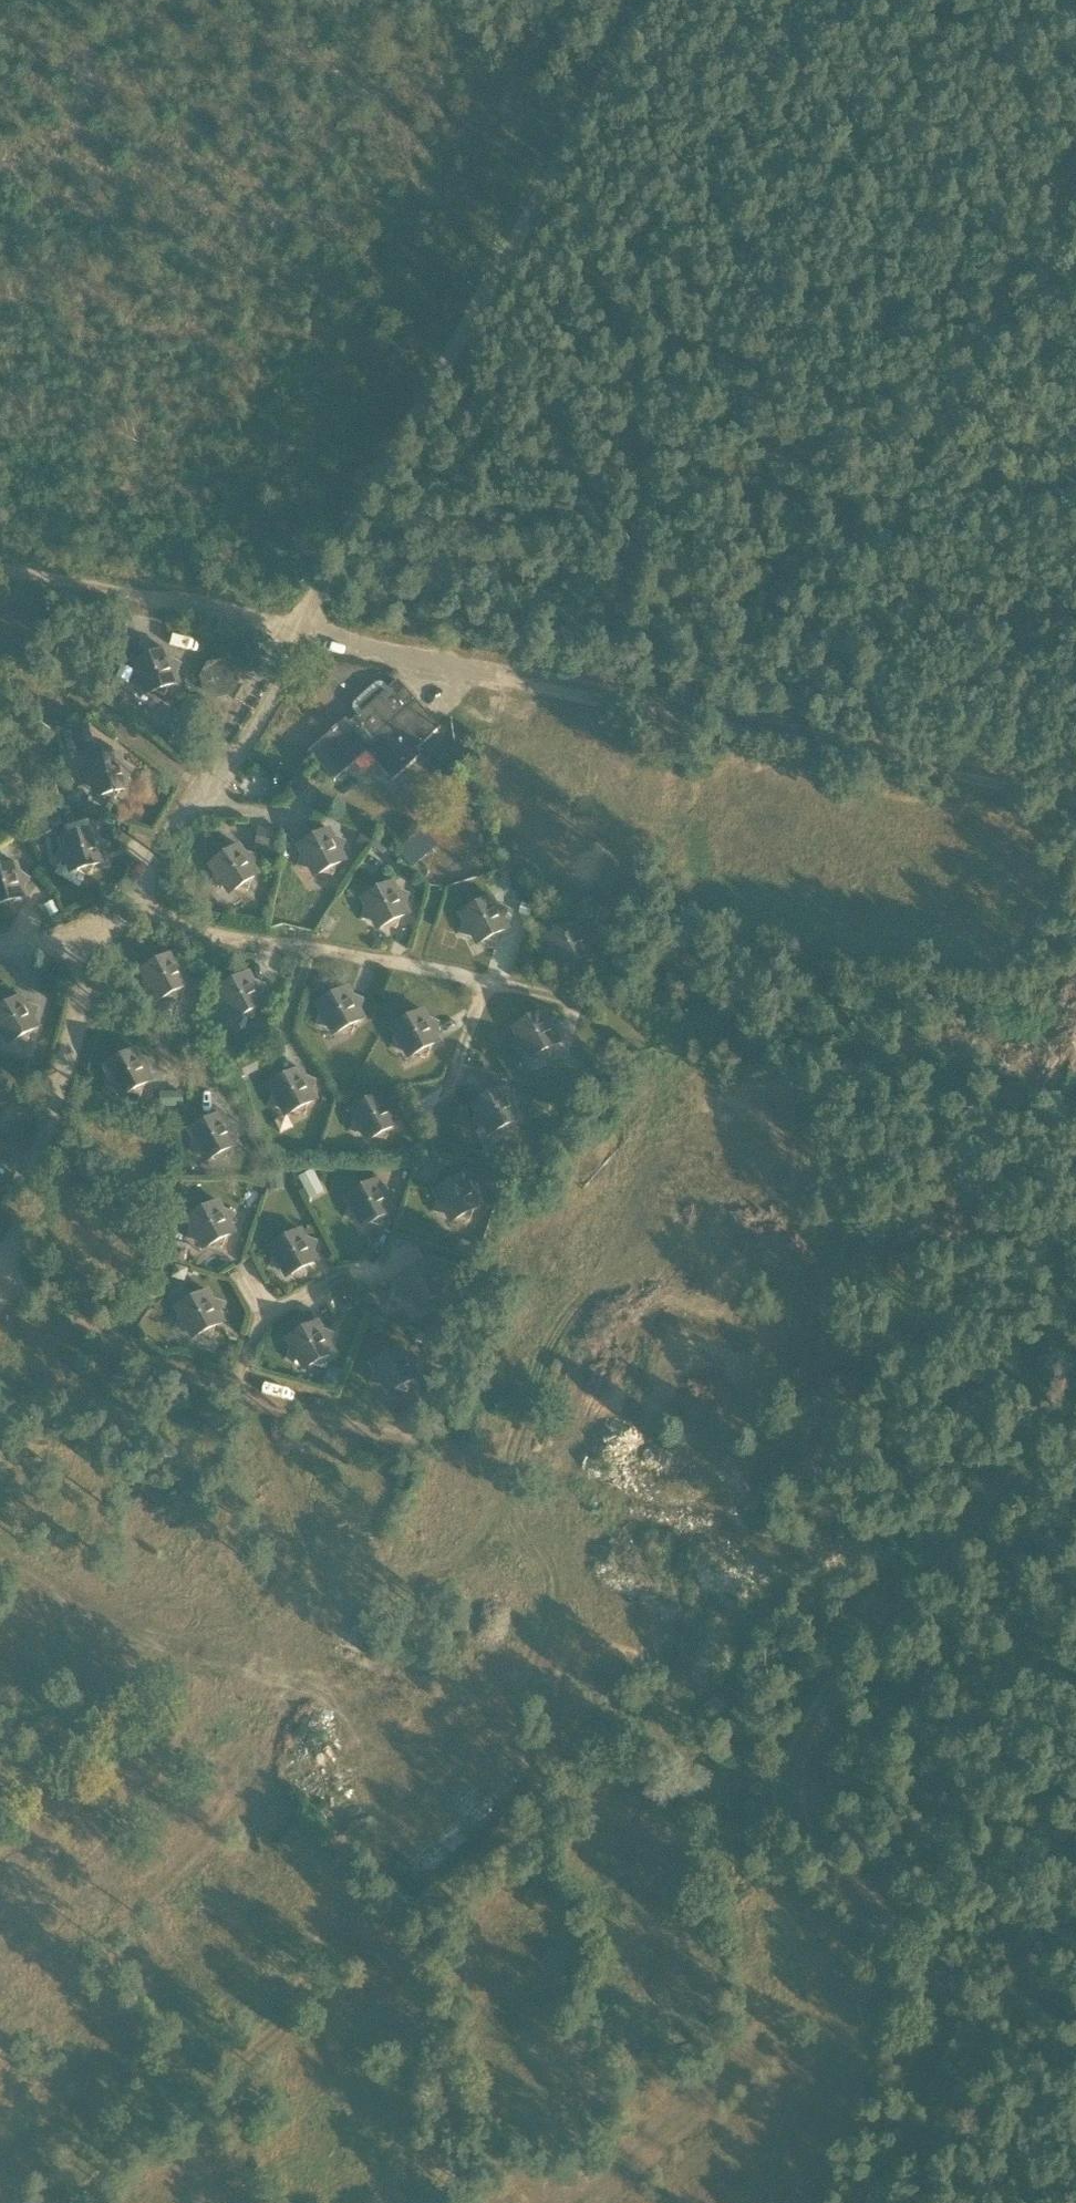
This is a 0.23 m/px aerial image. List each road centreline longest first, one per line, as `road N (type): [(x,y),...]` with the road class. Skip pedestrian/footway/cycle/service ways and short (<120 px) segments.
road 1 (track): [(864,2202),(951,1991),(799,1810),(800,1781),(823,1703),(1075,1432)]
road 2 (track): [(1075,800),(297,631)]
road 3 (unclassified): [(297,631),(653,0)]

